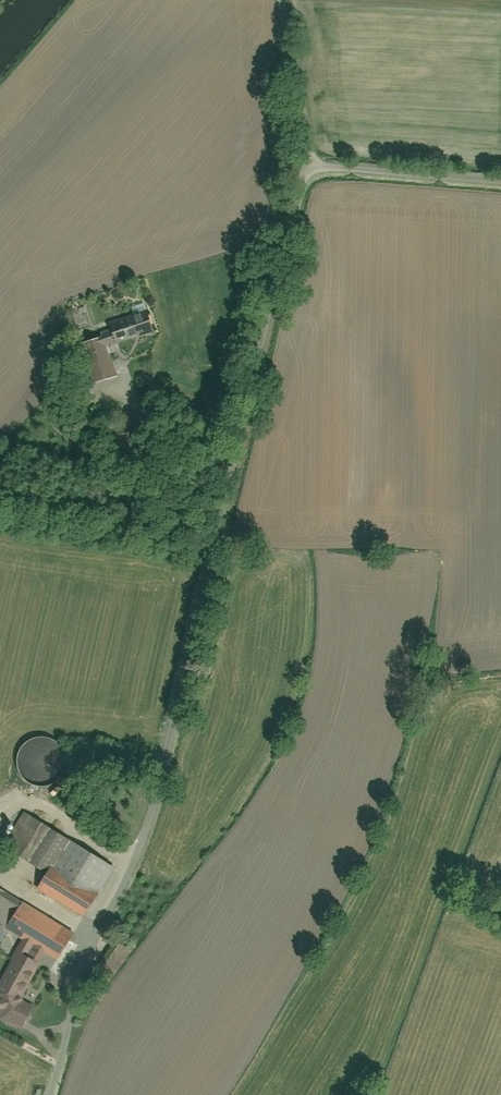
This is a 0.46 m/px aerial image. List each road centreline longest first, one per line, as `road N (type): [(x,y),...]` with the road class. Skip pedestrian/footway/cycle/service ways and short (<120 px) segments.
road 1 (residential): [(305,167),(172,731),(49,1094)]
road 2 (residential): [(305,167),(500,180)]
road 3 (residential): [(279,0),(305,167)]

